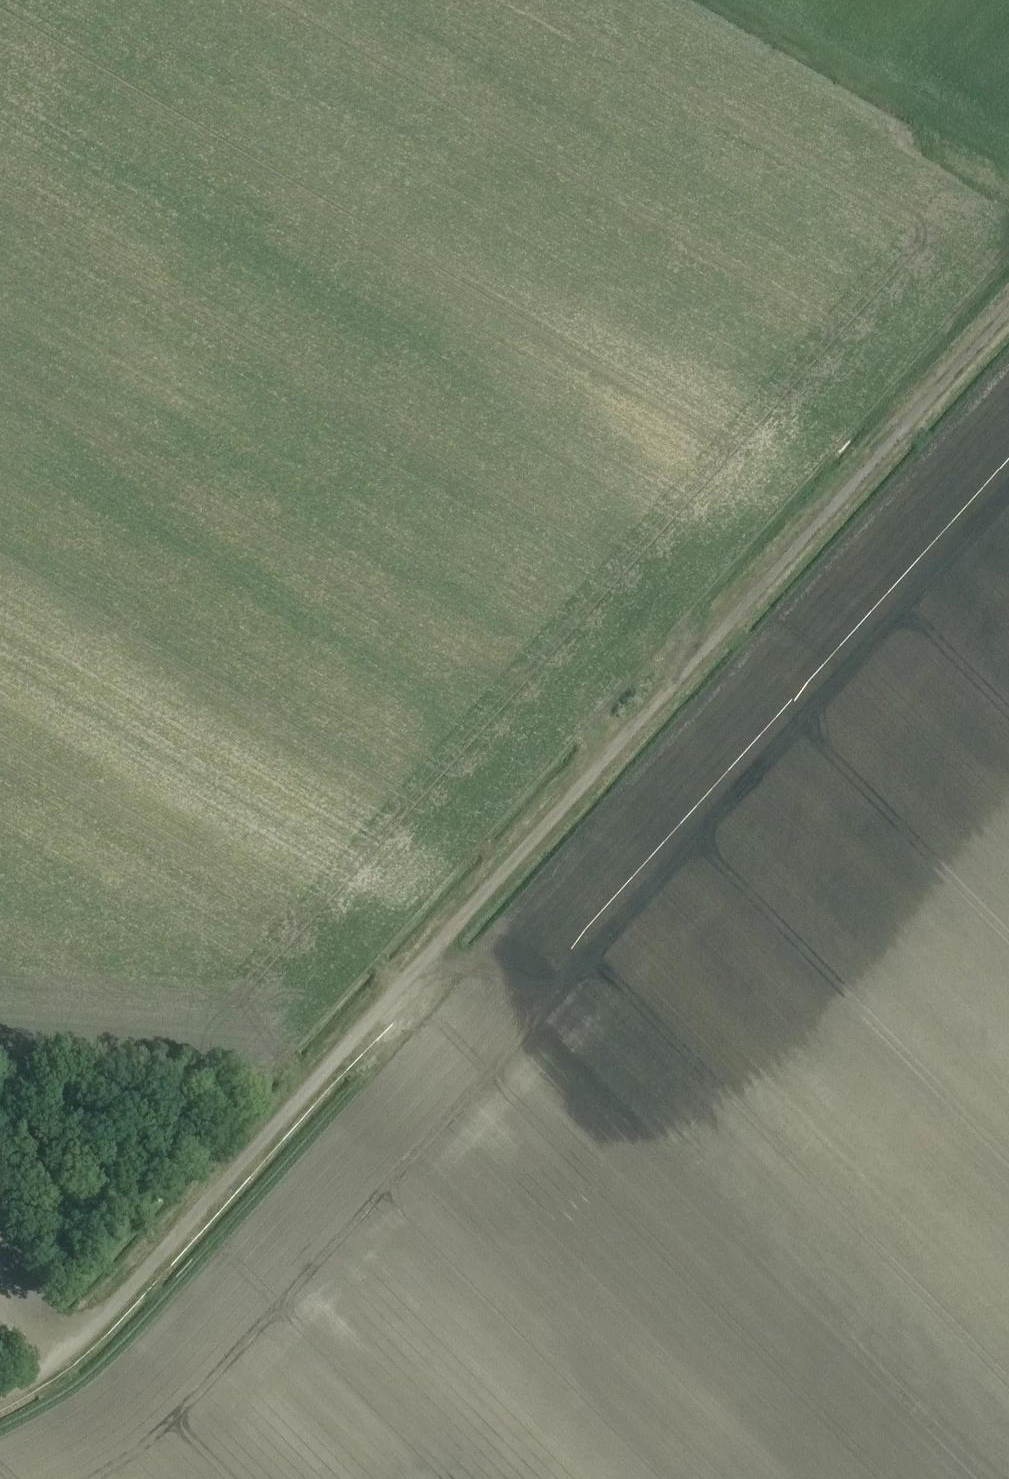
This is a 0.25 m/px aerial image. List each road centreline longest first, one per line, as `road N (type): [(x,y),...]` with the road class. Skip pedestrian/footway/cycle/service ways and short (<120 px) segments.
road 1 (unclassified): [(0,1395),(55,1364),(113,1309),(1008,314)]

